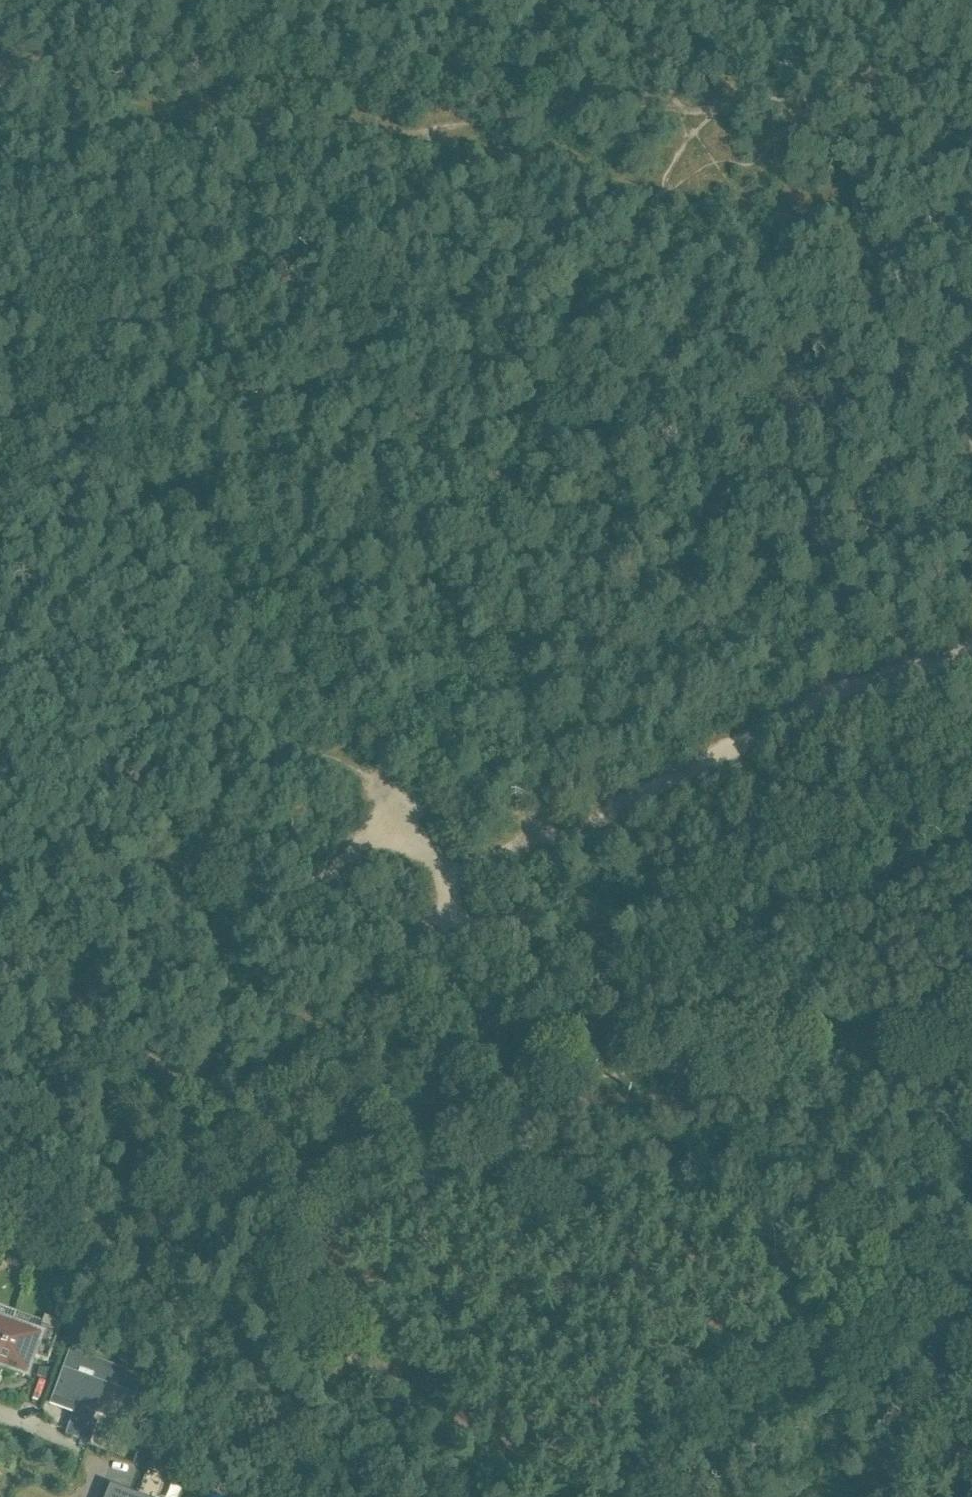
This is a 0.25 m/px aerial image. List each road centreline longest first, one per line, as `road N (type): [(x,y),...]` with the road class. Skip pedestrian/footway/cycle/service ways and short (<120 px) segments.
road 1 (track): [(971,1061),(536,1058),(455,1049)]
road 2 (track): [(839,100),(515,114),(369,138)]
road 3 (track): [(455,1049),(365,1114),(170,1138),(86,1221)]
road 4 (track): [(971,96),(839,100)]

